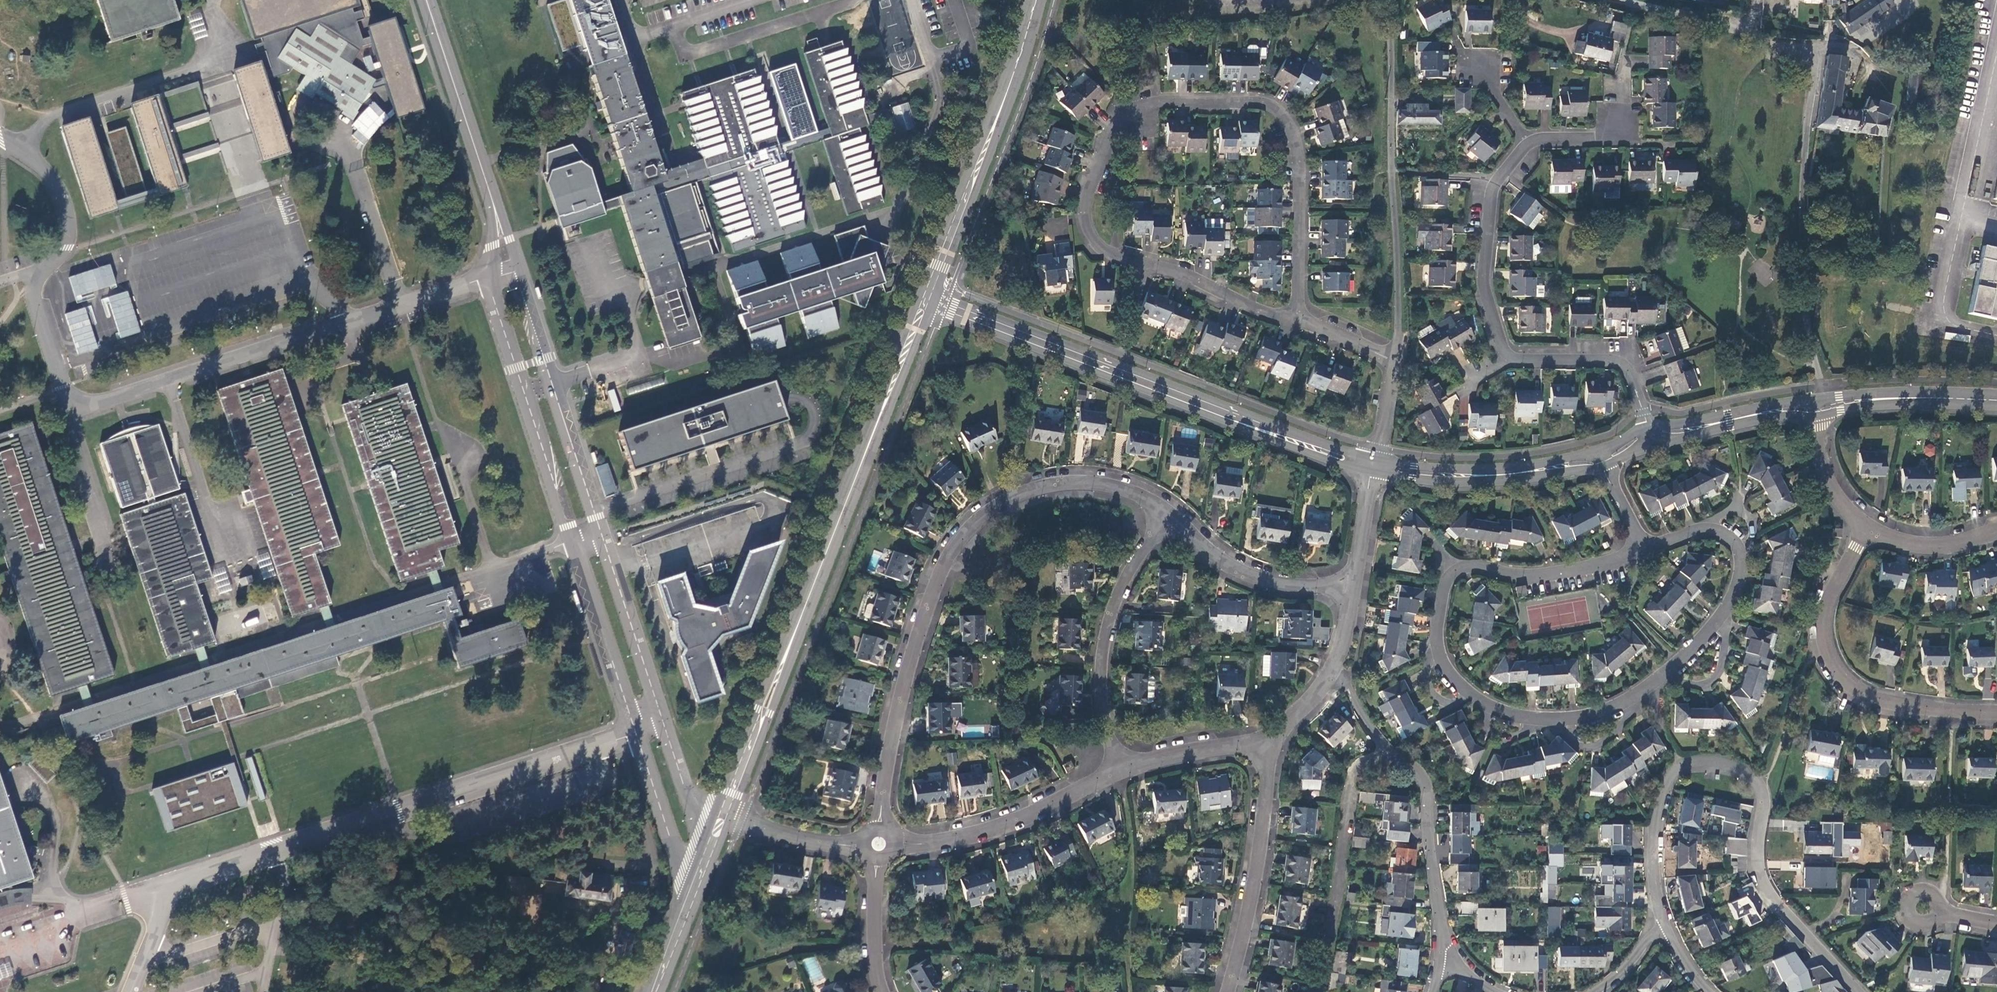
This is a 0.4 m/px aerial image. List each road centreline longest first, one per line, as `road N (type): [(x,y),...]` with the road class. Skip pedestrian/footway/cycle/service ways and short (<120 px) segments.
road 1 (residential): [(1642,550),(1699,531),(1718,534),(1741,557),(1720,617),(1627,701),(1582,716),(1517,716),(1481,702),(1454,678),(1437,639),(1443,587),(1455,575),(1470,568),(1519,576),(1638,551)]
road 2 (unclassified): [(491,276),(103,402),(79,401),(65,388),(35,292),(66,249),(66,200),(42,166),(0,136)]
road 3 (unclassified): [(131,991),(181,883),(636,732)]
road 4 (unclassified): [(1815,412),(1820,384),(1804,247),(1809,56),(1616,0)]
road 5 (secondary): [(929,301),(726,810)]
road 6 (unclassified): [(1170,513),(1127,490),(1056,483),(1019,492),(966,530),(933,592),(903,687),(881,830)]
road 7 (residential): [(1858,991),(1769,893),(1758,866),(1761,795),(1731,764),(1686,763),(1662,798),(1654,880),(1667,930)]
road 8 (tertiary): [(929,301),(1377,466)]
road 9 (residential): [(1297,321),(1131,260),(1091,235),(1085,208),(1099,162),(1119,128),(1160,97)]
road 10 (unclassified): [(1391,0),(1396,363)]
road 11 (residential): [(1160,97),(1258,100),(1285,119),(1299,181),(1297,321)]
road 12 (residential): [(1865,528),(1820,619),(1822,642),(1839,671),(1883,698),(1996,711)]
road 13 (secondary): [(1036,0),(929,301)]
road 14 (tertiary): [(491,276),(574,541)]
road 15 (tertiary): [(602,532),(518,268)]
road 16 (unclassified): [(1170,513),(1121,589),(1104,641),(1102,709),(1118,769)]
road 17 (unclassified): [(1388,754),(1358,766),(1350,780),(1320,991)]
road 18 (residential): [(1226,991),(1261,831),(1267,738)]
road 19 (unclassified): [(893,845),(987,830),(1118,769)]
road 20 (residential): [(1509,357),(1485,288),(1488,231),(1493,188),(1528,144)]
road 21 (tertiary): [(1377,466),(1488,476),(1604,461)]
road 22 (residential): [(1388,754),(1415,772),(1427,800),(1440,954)]
road 23 (unclassified): [(1353,587),(1261,580),(1208,551),(1170,513)]
road 24 (tertiary): [(664,723),(602,532)]
road 25 (tertiary): [(574,541),(636,732)]
road 26 (tertiary): [(428,0),(488,183)]
road 27 (residential): [(1651,436),(1623,365),(1509,357)]
road 28 (tertiary): [(1815,412),(1902,396),(1996,400)]
road 29 (tertiary): [(636,732),(691,897)]
road 30 (tertiary): [(1651,436),(1782,410),(1815,412)]
road 31 (residential): [(1528,144),(1608,138),(1619,125),(1624,59)]
road 32 (unclassified): [(1118,769),(1267,738)]
road 33 (unclassified): [(726,810),(797,836),(863,846)]
road 34 (tertiary): [(710,851),(664,723)]
road 35 (unclassified): [(1865,528),(1930,547),(1996,531)]
road 36 (unclassified): [(1815,412),(1826,481),(1865,528)]
road 37 (unclassified): [(1353,587),(1377,466)]

